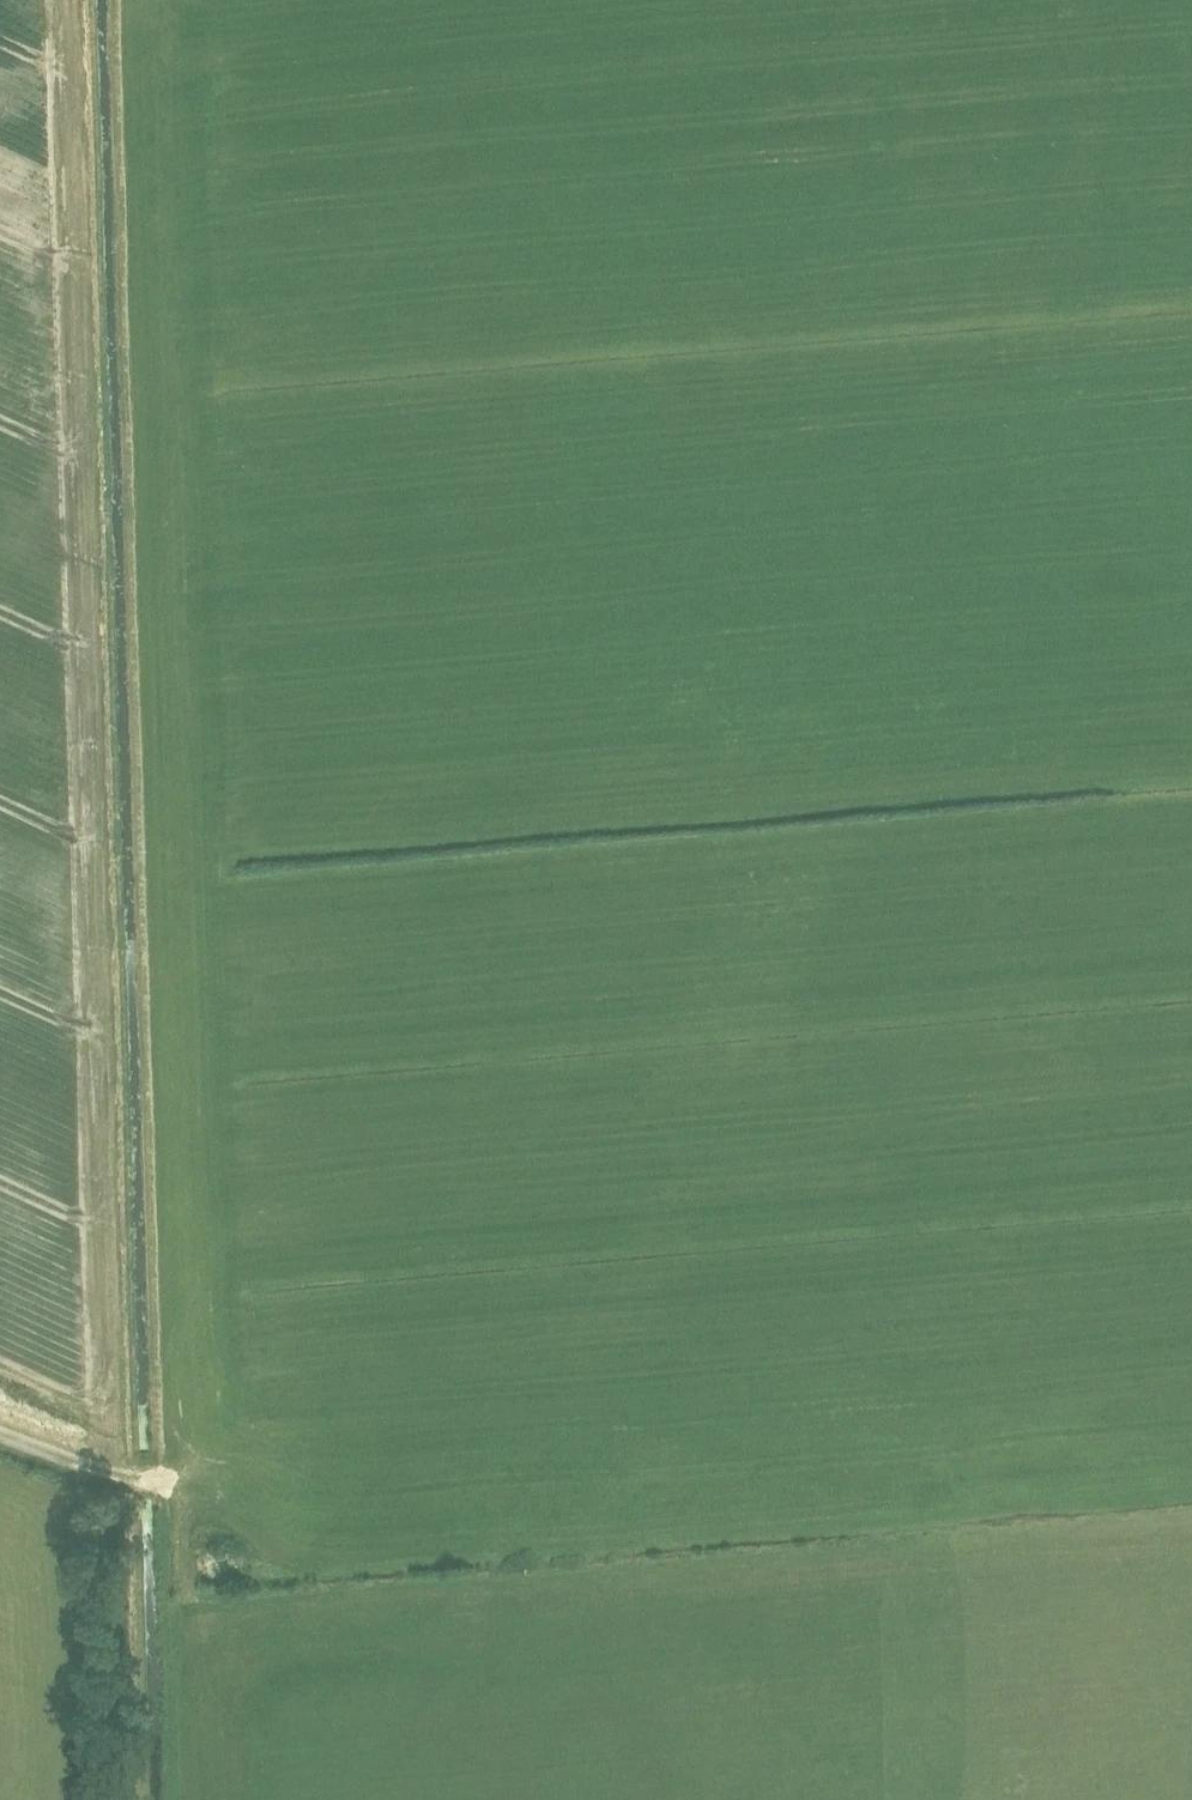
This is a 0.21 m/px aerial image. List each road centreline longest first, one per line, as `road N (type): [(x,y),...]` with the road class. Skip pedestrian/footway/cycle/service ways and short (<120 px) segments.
road 1 (track): [(122,0),(189,1453),(175,1478),(154,1482),(0,1429)]

